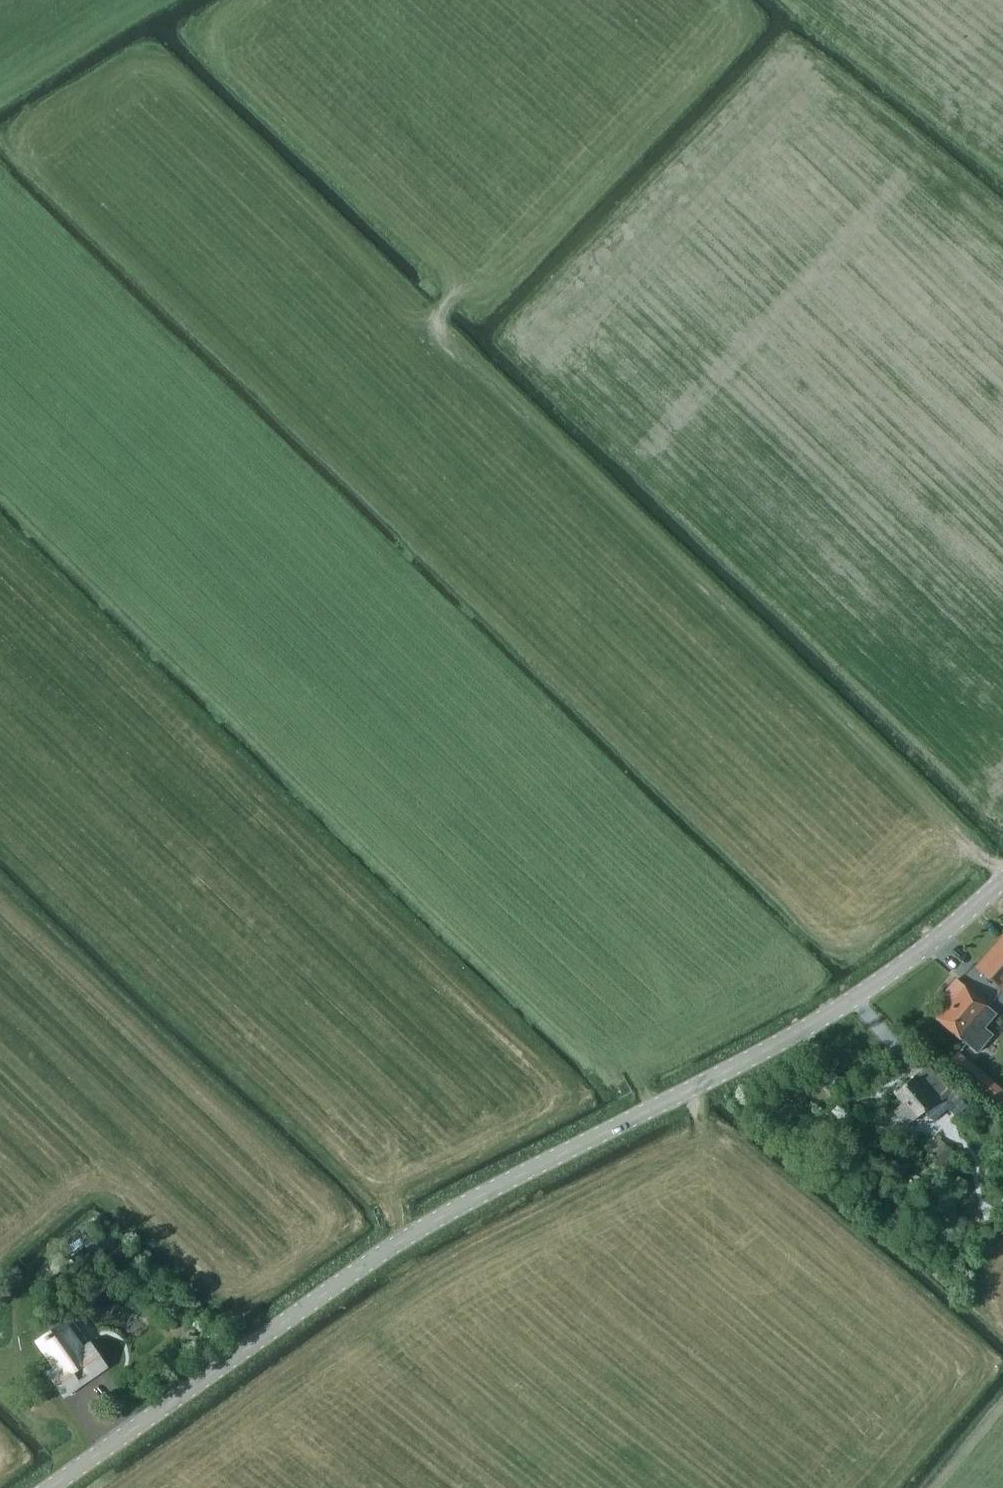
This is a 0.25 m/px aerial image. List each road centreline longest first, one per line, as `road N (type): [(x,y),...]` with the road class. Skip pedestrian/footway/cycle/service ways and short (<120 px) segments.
road 1 (tertiary): [(52,1487),(414,1234),(815,1019),(872,984),(1002,879)]

